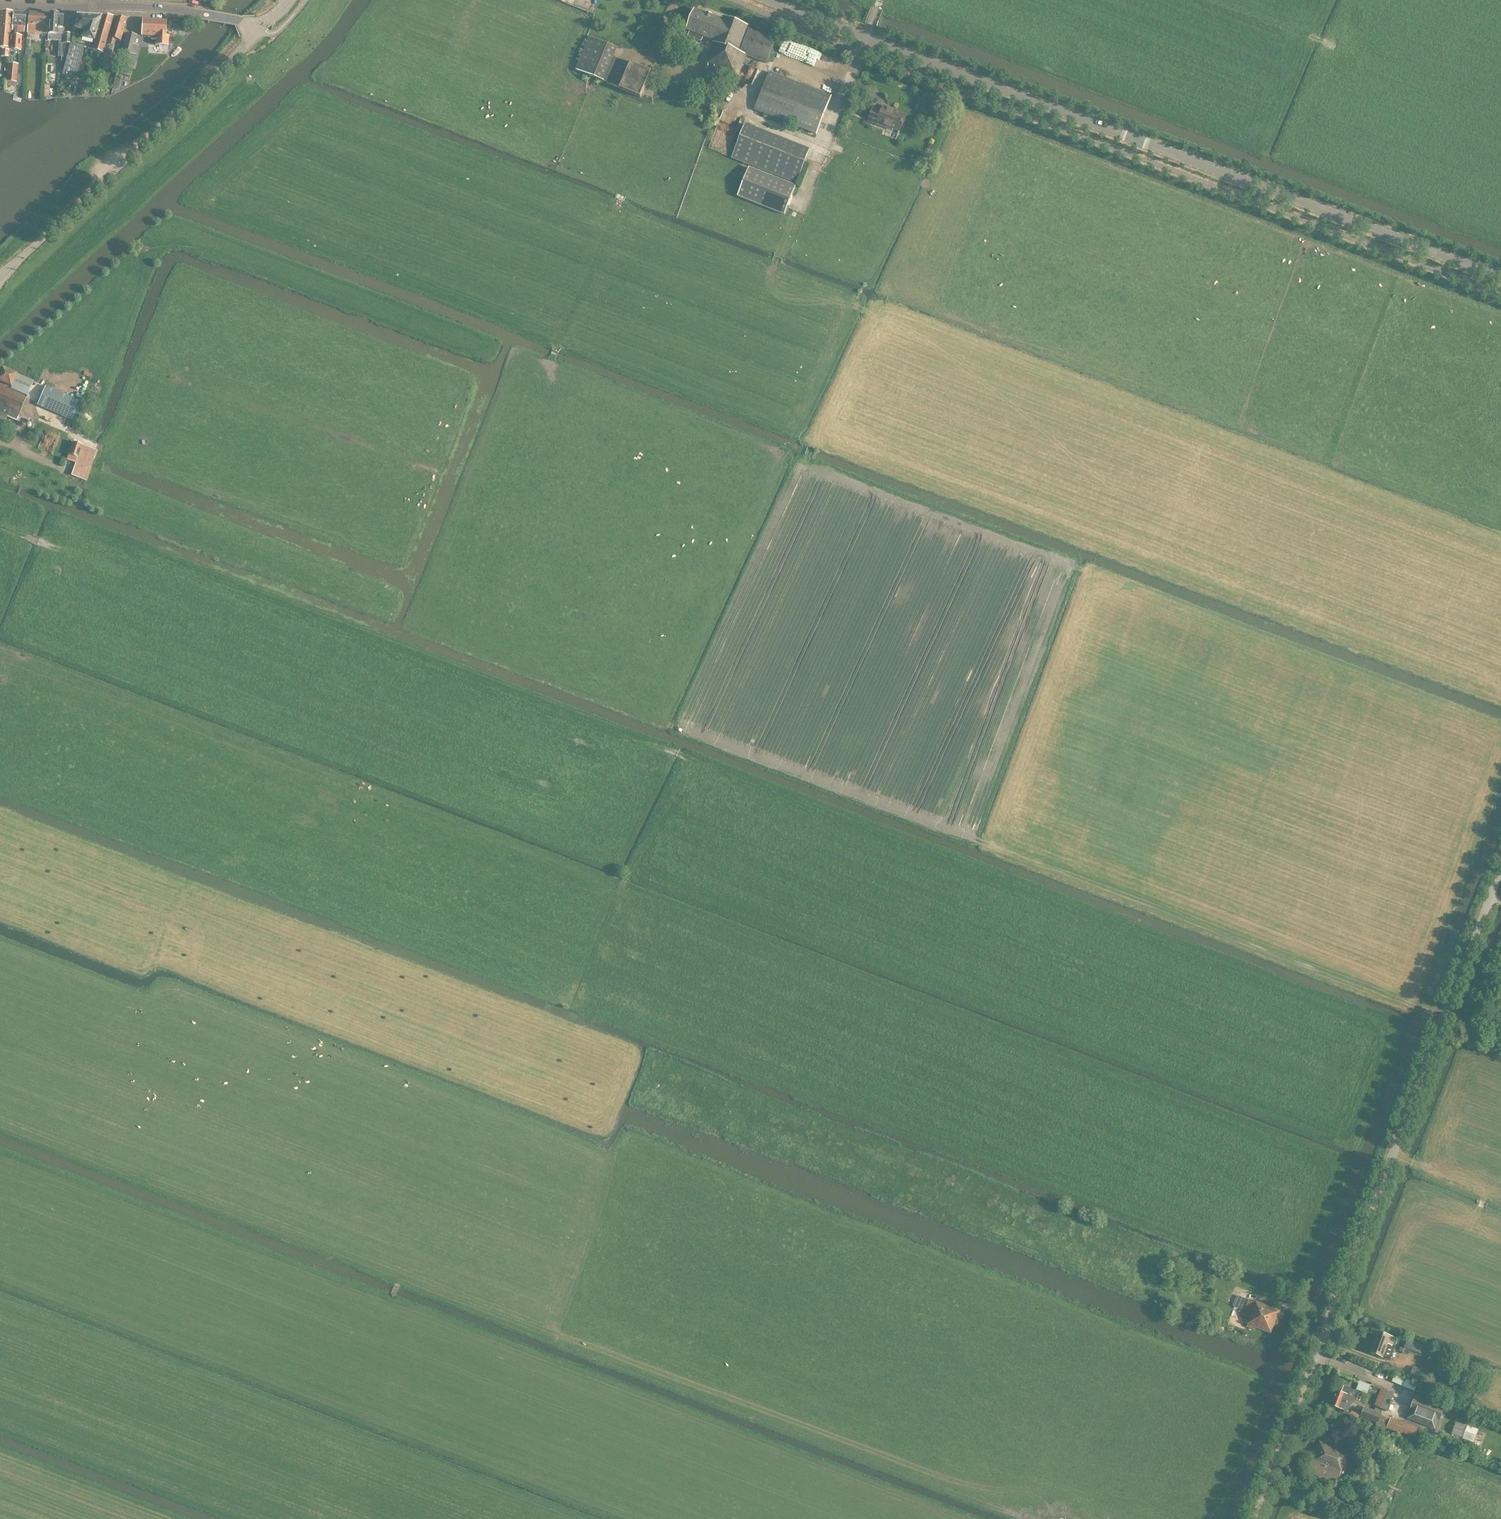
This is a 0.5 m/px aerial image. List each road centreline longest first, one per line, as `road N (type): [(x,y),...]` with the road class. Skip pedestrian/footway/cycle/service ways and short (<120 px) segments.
road 1 (tertiary): [(1500,277),(768,0)]
road 2 (unclassified): [(1252,1518),(1500,866)]
road 3 (unclassified): [(0,276),(261,29)]
road 4 (tertiary): [(261,29),(184,11),(90,6)]

